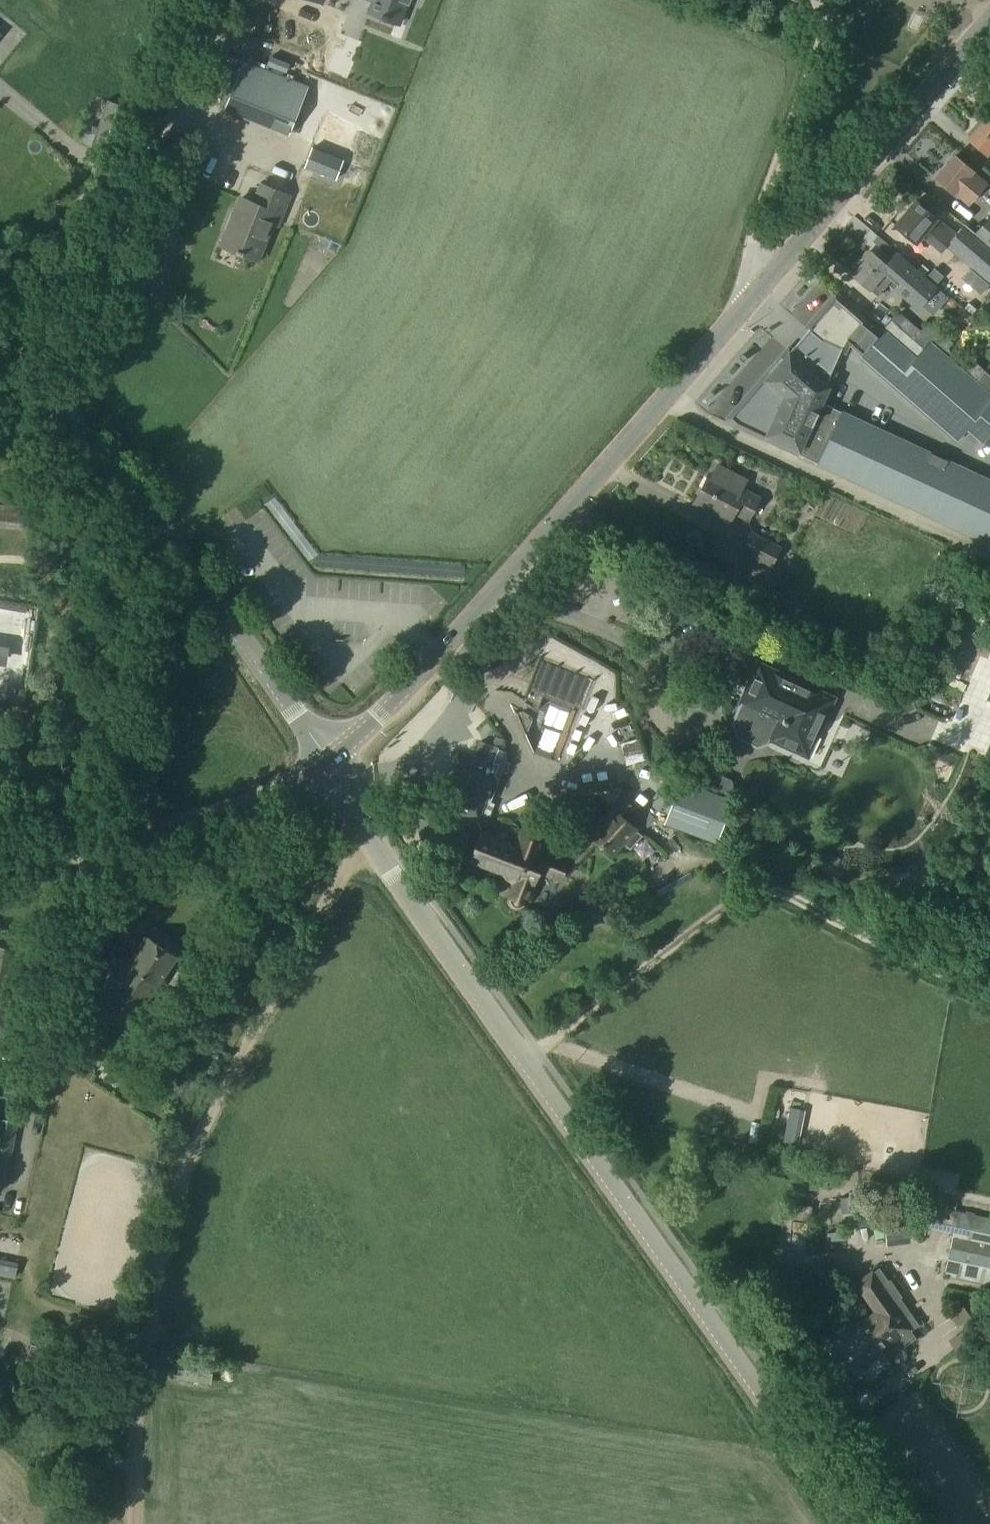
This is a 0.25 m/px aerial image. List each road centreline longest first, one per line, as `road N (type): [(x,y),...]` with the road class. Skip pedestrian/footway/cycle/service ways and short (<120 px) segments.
road 1 (tertiary): [(324,762),(432,656),(989,18)]
road 2 (unclassified): [(324,762),(406,891),(855,1523)]
road 3 (track): [(119,1523),(141,1339),(198,1130),(368,831)]
road 4 (track): [(989,998),(758,888),(733,899),(523,1059)]
road 5 (unclassified): [(324,762),(180,543),(115,463),(0,373)]
road 6 (tertiary): [(0,851),(151,837),(222,817),(324,762)]

